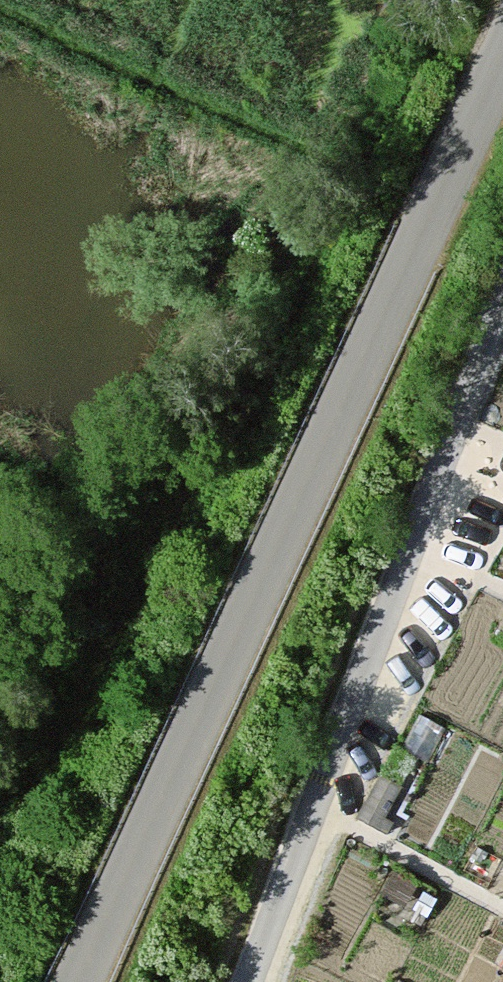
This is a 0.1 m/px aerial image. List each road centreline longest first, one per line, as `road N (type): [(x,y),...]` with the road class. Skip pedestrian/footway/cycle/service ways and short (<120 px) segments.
road 1 (unclassified): [(502,78),(77,981)]
road 2 (track): [(239,981),(502,290)]

